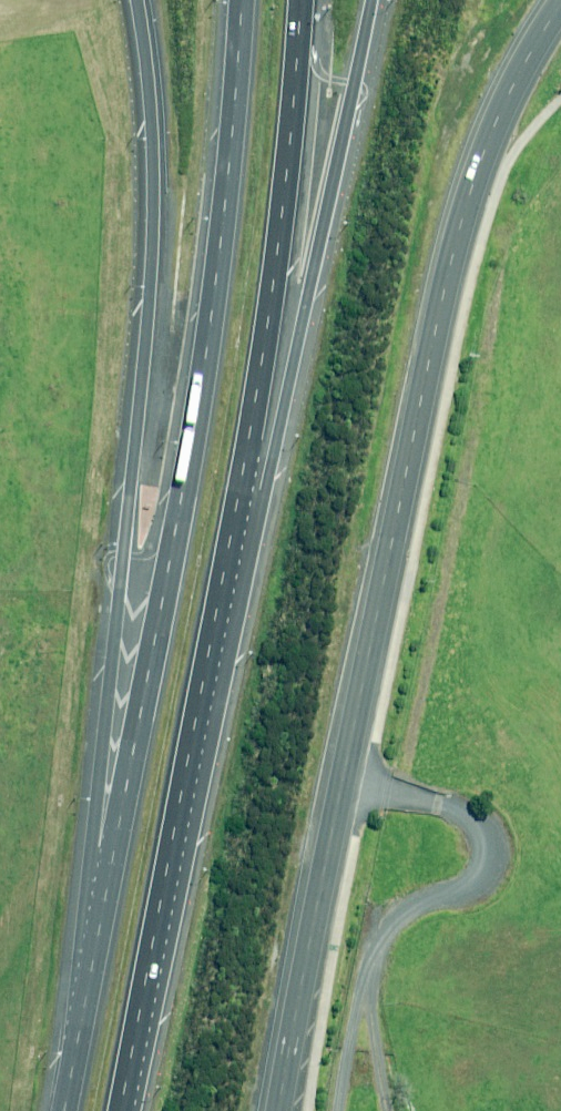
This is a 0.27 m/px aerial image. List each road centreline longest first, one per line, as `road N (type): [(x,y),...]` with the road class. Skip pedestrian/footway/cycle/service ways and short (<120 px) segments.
road 1 (motorway): [(108,899),(186,503),(230,116),(232,0)]
road 2 (motorway): [(108,899),(113,649),(149,281),(153,127),(137,0)]
road 3 (secondary): [(450,258),(280,1110)]
road 4 (motorway): [(374,0),(349,130),(204,724)]
road 5 (motorway): [(300,0),(247,499),(204,724)]
road 6 (motorway): [(204,724),(132,1110)]
road 7 (secondary): [(450,258),(506,102),(560,0)]
road 8 (motorway): [(69,1110),(108,899)]

